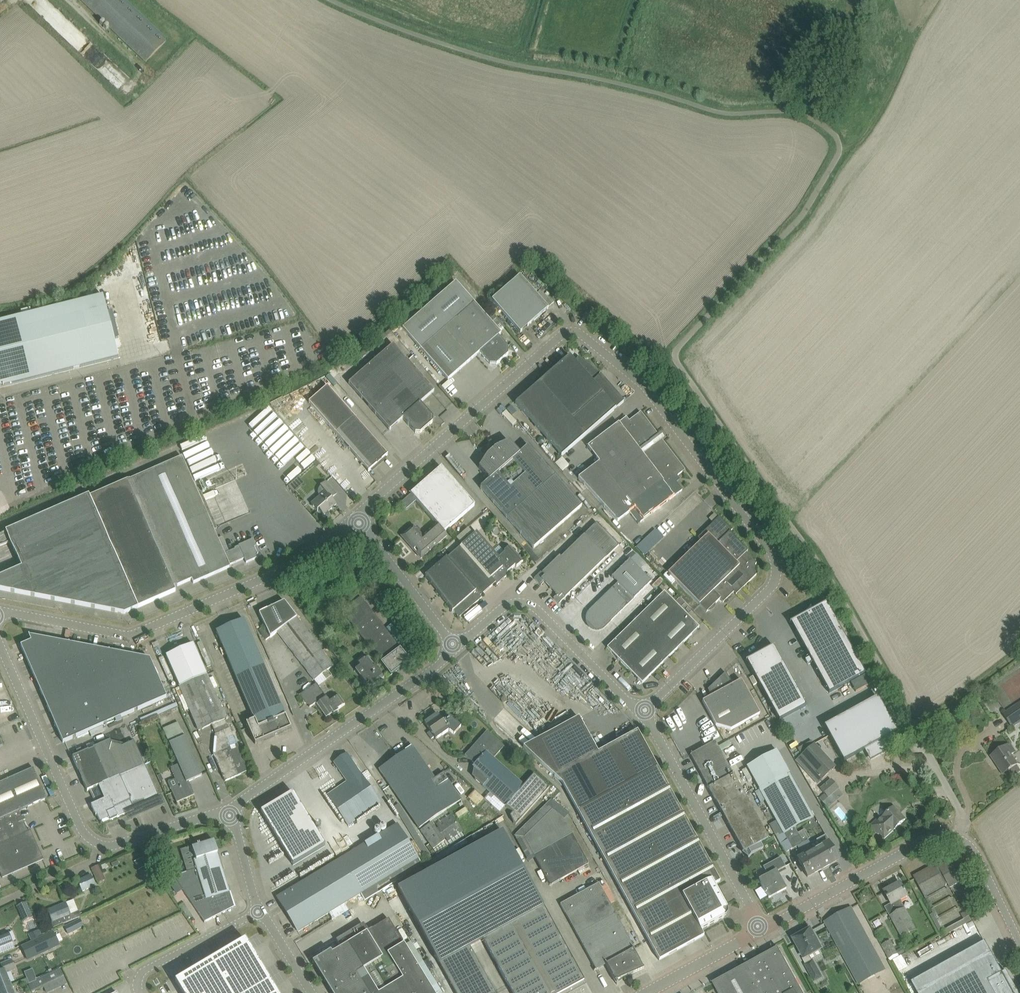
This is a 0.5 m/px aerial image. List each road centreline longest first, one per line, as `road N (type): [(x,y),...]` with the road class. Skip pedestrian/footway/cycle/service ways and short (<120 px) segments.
road 1 (unclassified): [(642,714),(773,586),(777,568),(642,384),(583,334),(560,335),(355,519)]
road 2 (unclassified): [(355,519),(302,559),(135,634),(0,612)]
road 3 (unclassified): [(228,810),(456,649)]
road 4 (residential): [(642,714),(529,603),(504,607),(456,649)]
road 5 (residential): [(762,928),(642,714)]
road 6 (unclassified): [(0,643),(81,829),(100,845)]
road 7 (unclassified): [(762,928),(930,838),(961,839)]
road 8 (unclassified): [(456,649),(355,519)]
road 9 (unclassified): [(135,992),(141,971),(259,913)]
road 10 (unclassified): [(644,992),(762,928)]
road 11 (unclassified): [(100,845),(228,810)]
road 12 (residential): [(1019,942),(961,839)]

